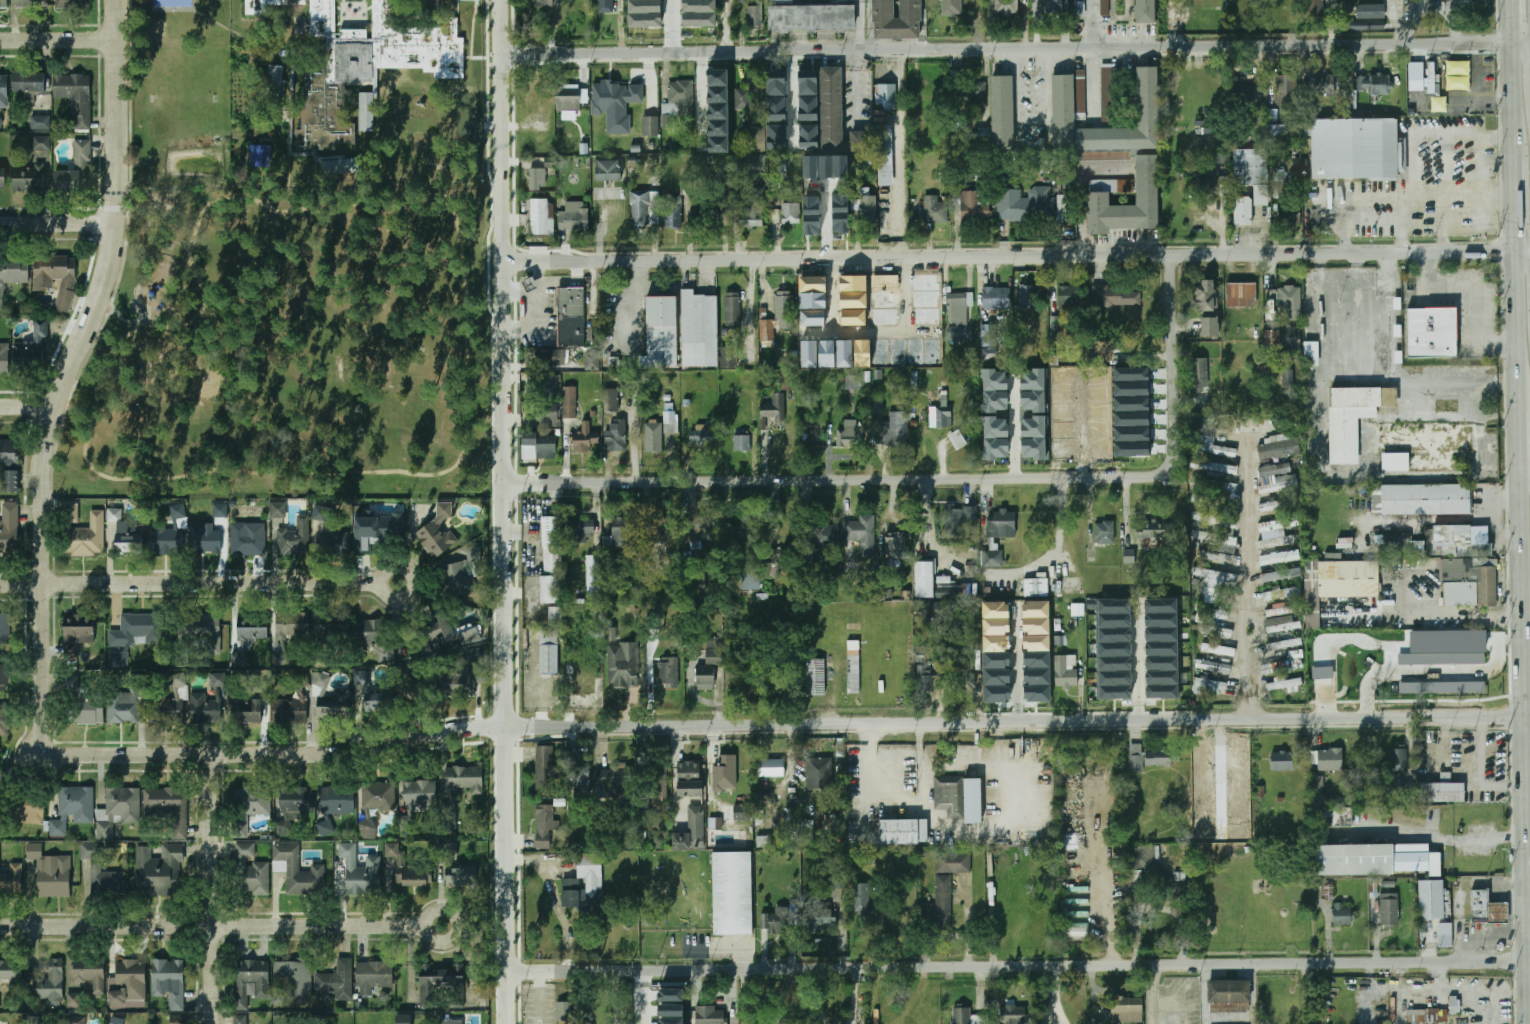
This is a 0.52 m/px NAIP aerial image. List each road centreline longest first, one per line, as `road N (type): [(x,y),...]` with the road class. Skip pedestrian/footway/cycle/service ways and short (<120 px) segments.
road 1 (residential): [(1529,44),(502,58)]
road 2 (residential): [(1529,246),(505,256)]
road 3 (tertiary): [(1529,718),(507,727)]
road 4 (residential): [(1528,964),(510,972)]
road 5 (residential): [(50,750),(43,457),(114,224),(116,0)]
road 6 (tertiary): [(507,727),(501,0)]
road 7 (residential): [(1171,469),(1151,478),(505,485)]
road 8 (residential): [(507,727),(430,733),(355,752),(50,750)]
road 9 (residential): [(428,925),(0,927)]
road 10 (residential): [(379,583),(0,584)]
road 11 (residential): [(510,1023),(507,727)]
road 12 (residential): [(215,1023),(214,755)]
road 13 (primary): [(1521,718),(1528,969)]
road 14 (residential): [(1171,469),(1171,250)]
road 15 (primary): [(1520,465),(1523,625)]
road 16 (primary): [(1514,246),(1518,393)]

